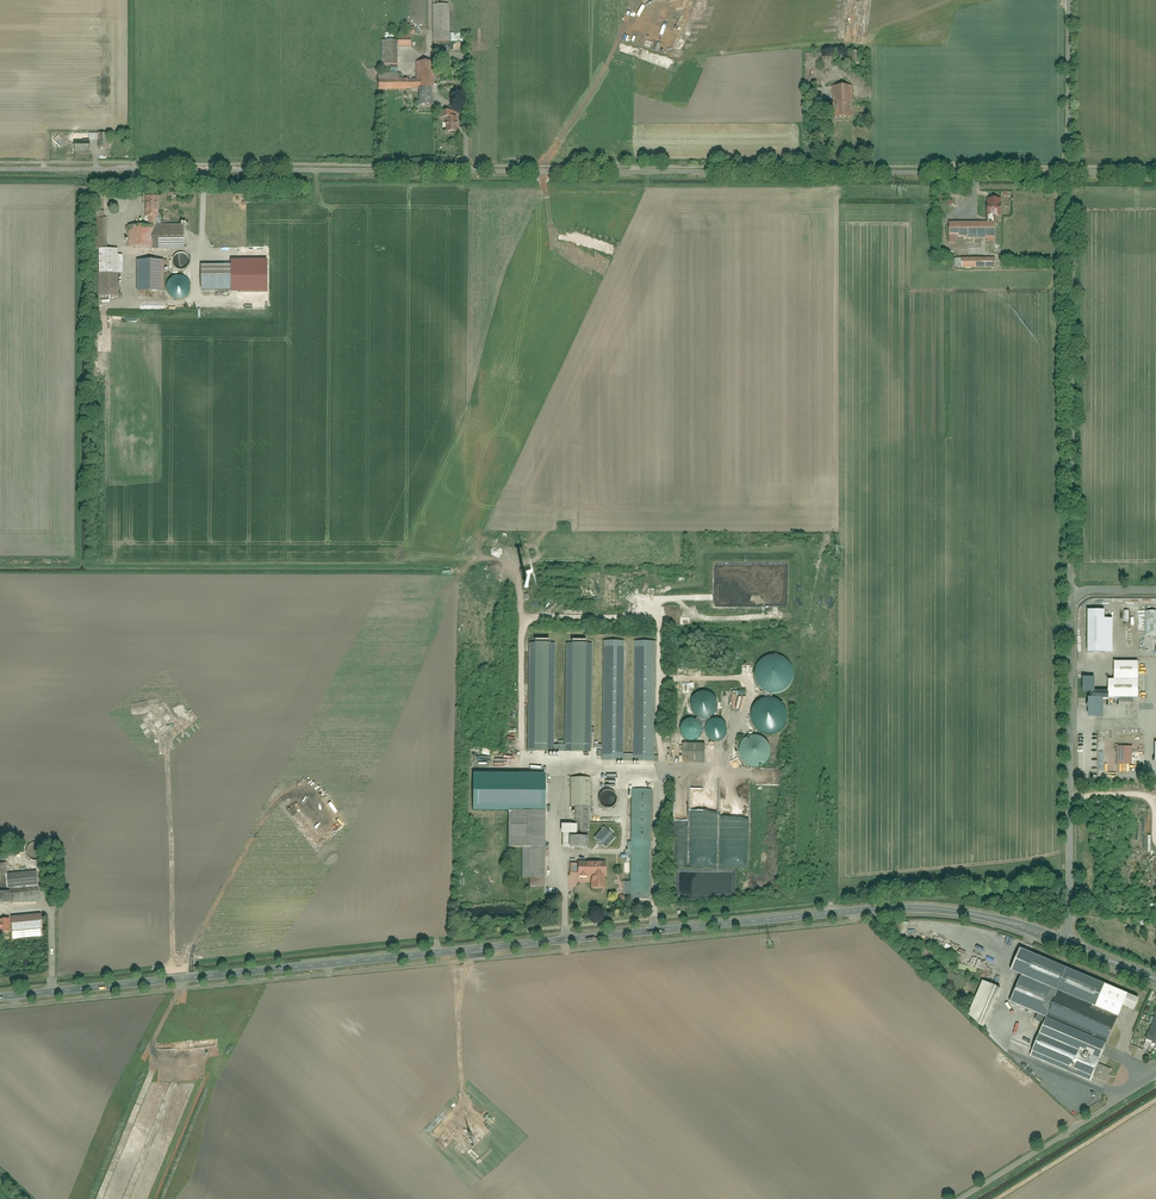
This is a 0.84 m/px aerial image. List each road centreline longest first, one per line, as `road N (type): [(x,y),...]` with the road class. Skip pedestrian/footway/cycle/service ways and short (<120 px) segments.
road 1 (tertiary): [(1068,945),(986,918),(895,908),(0,994)]
road 2 (residential): [(0,169),(1069,172)]
road 3 (unclassified): [(1069,172),(1072,600)]
road 4 (residential): [(1072,600),(1068,945)]
road 5 (residential): [(958,1198),(1155,1073)]
road 6 (unclassified): [(1066,0),(1069,172)]

